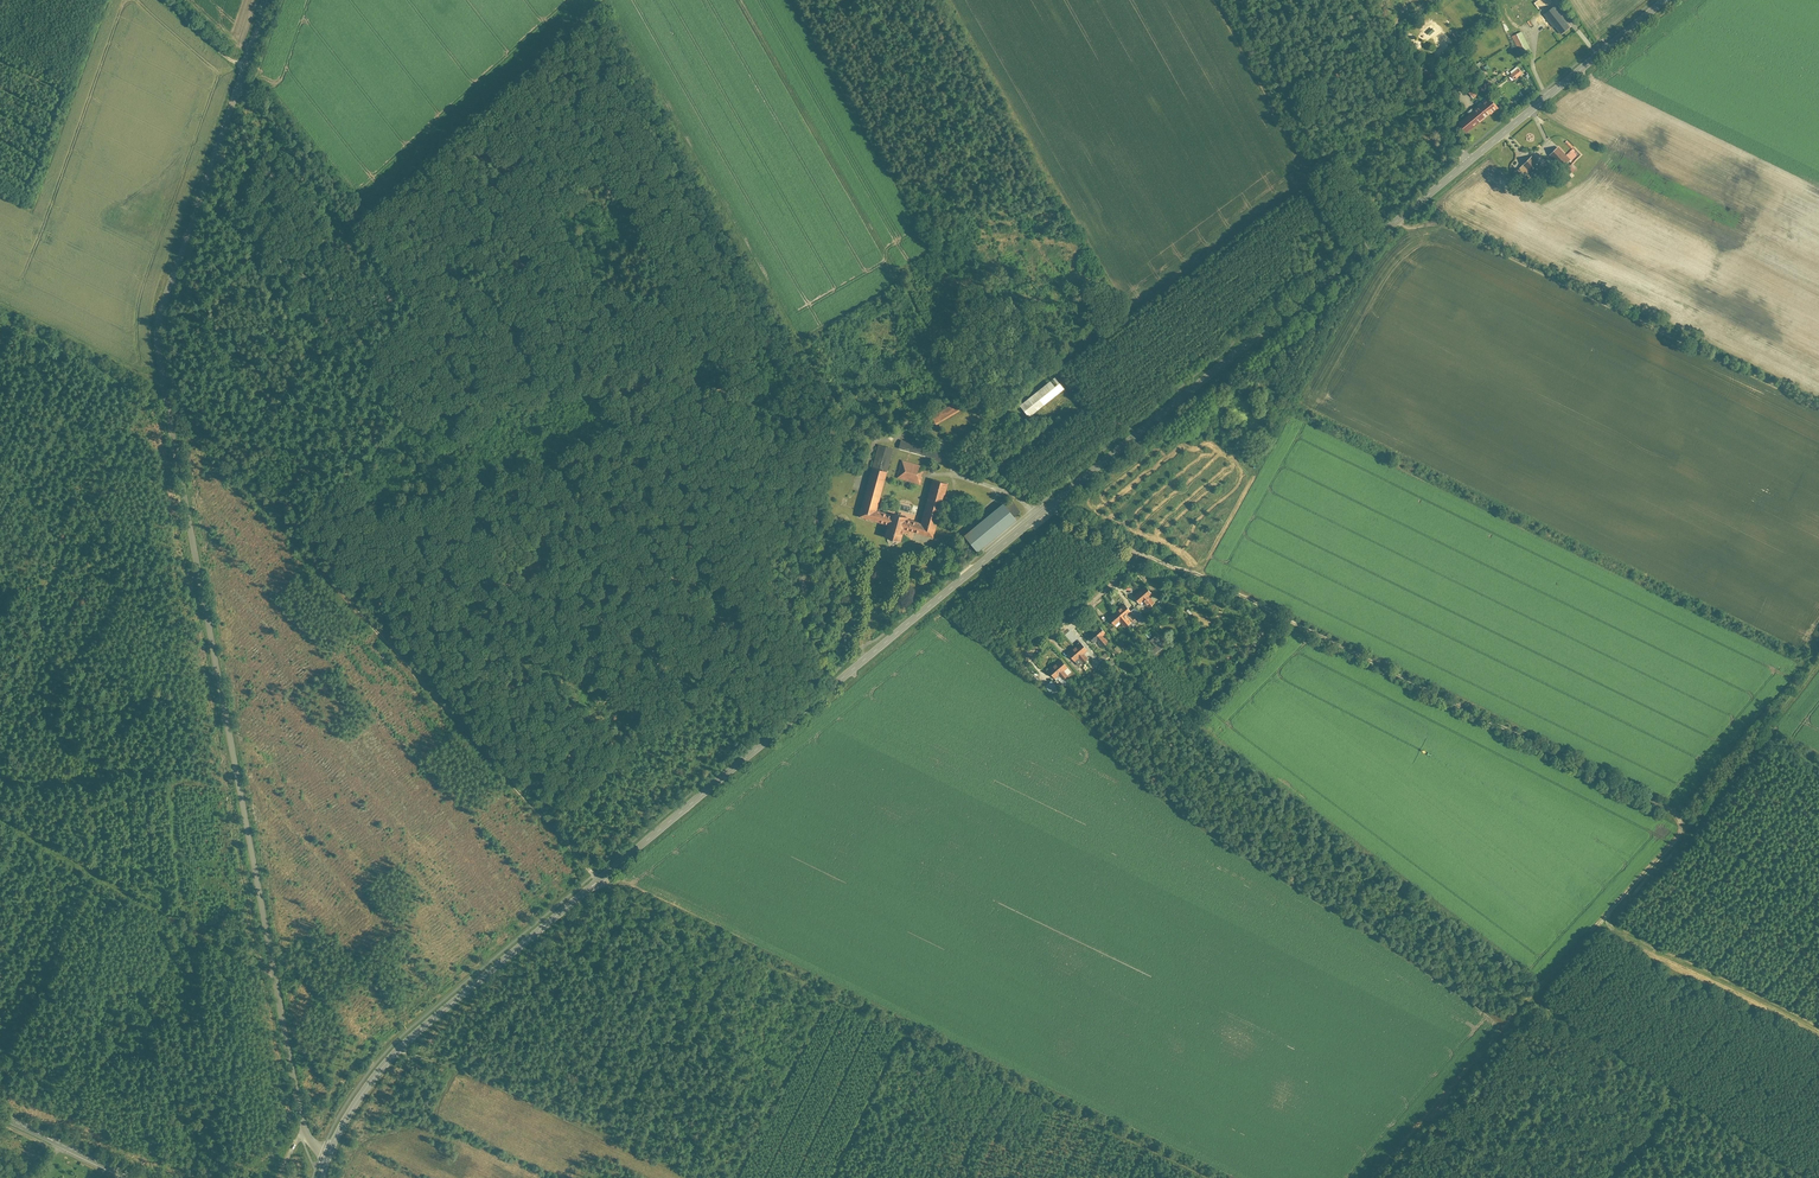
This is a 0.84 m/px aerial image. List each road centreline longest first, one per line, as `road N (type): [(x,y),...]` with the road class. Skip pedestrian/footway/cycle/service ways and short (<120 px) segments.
road 1 (residential): [(267,0),(159,339),(302,1118),(329,1156)]
road 2 (track): [(1800,1177),(1539,988),(1685,833),(1681,817),(1139,550)]
road 3 (tertiary): [(1048,509),(405,1043),(329,1156)]
road 4 (tertiary): [(1667,0),(1048,509)]
road 5 (track): [(1215,1177),(904,1019),(765,960)]
road 6 (track): [(1400,220),(1410,230),(1441,225),(1818,408)]
road 7 (track): [(0,820),(246,967),(276,971)]
road 8 (track): [(399,1049),(683,1177)]
road 9 (residential): [(1048,509),(1139,550),(1139,558),(1027,657)]
road 10 (track): [(1539,988),(1369,1177)]
road 11 (track): [(1685,825),(1818,667)]
road 12 (track): [(0,308),(12,314),(11,327),(165,393)]
road 13 (track): [(904,1019),(833,1177)]
road 14 (track): [(599,882),(502,774)]
road 15 (secondary): [(129,1177),(0,1116)]

